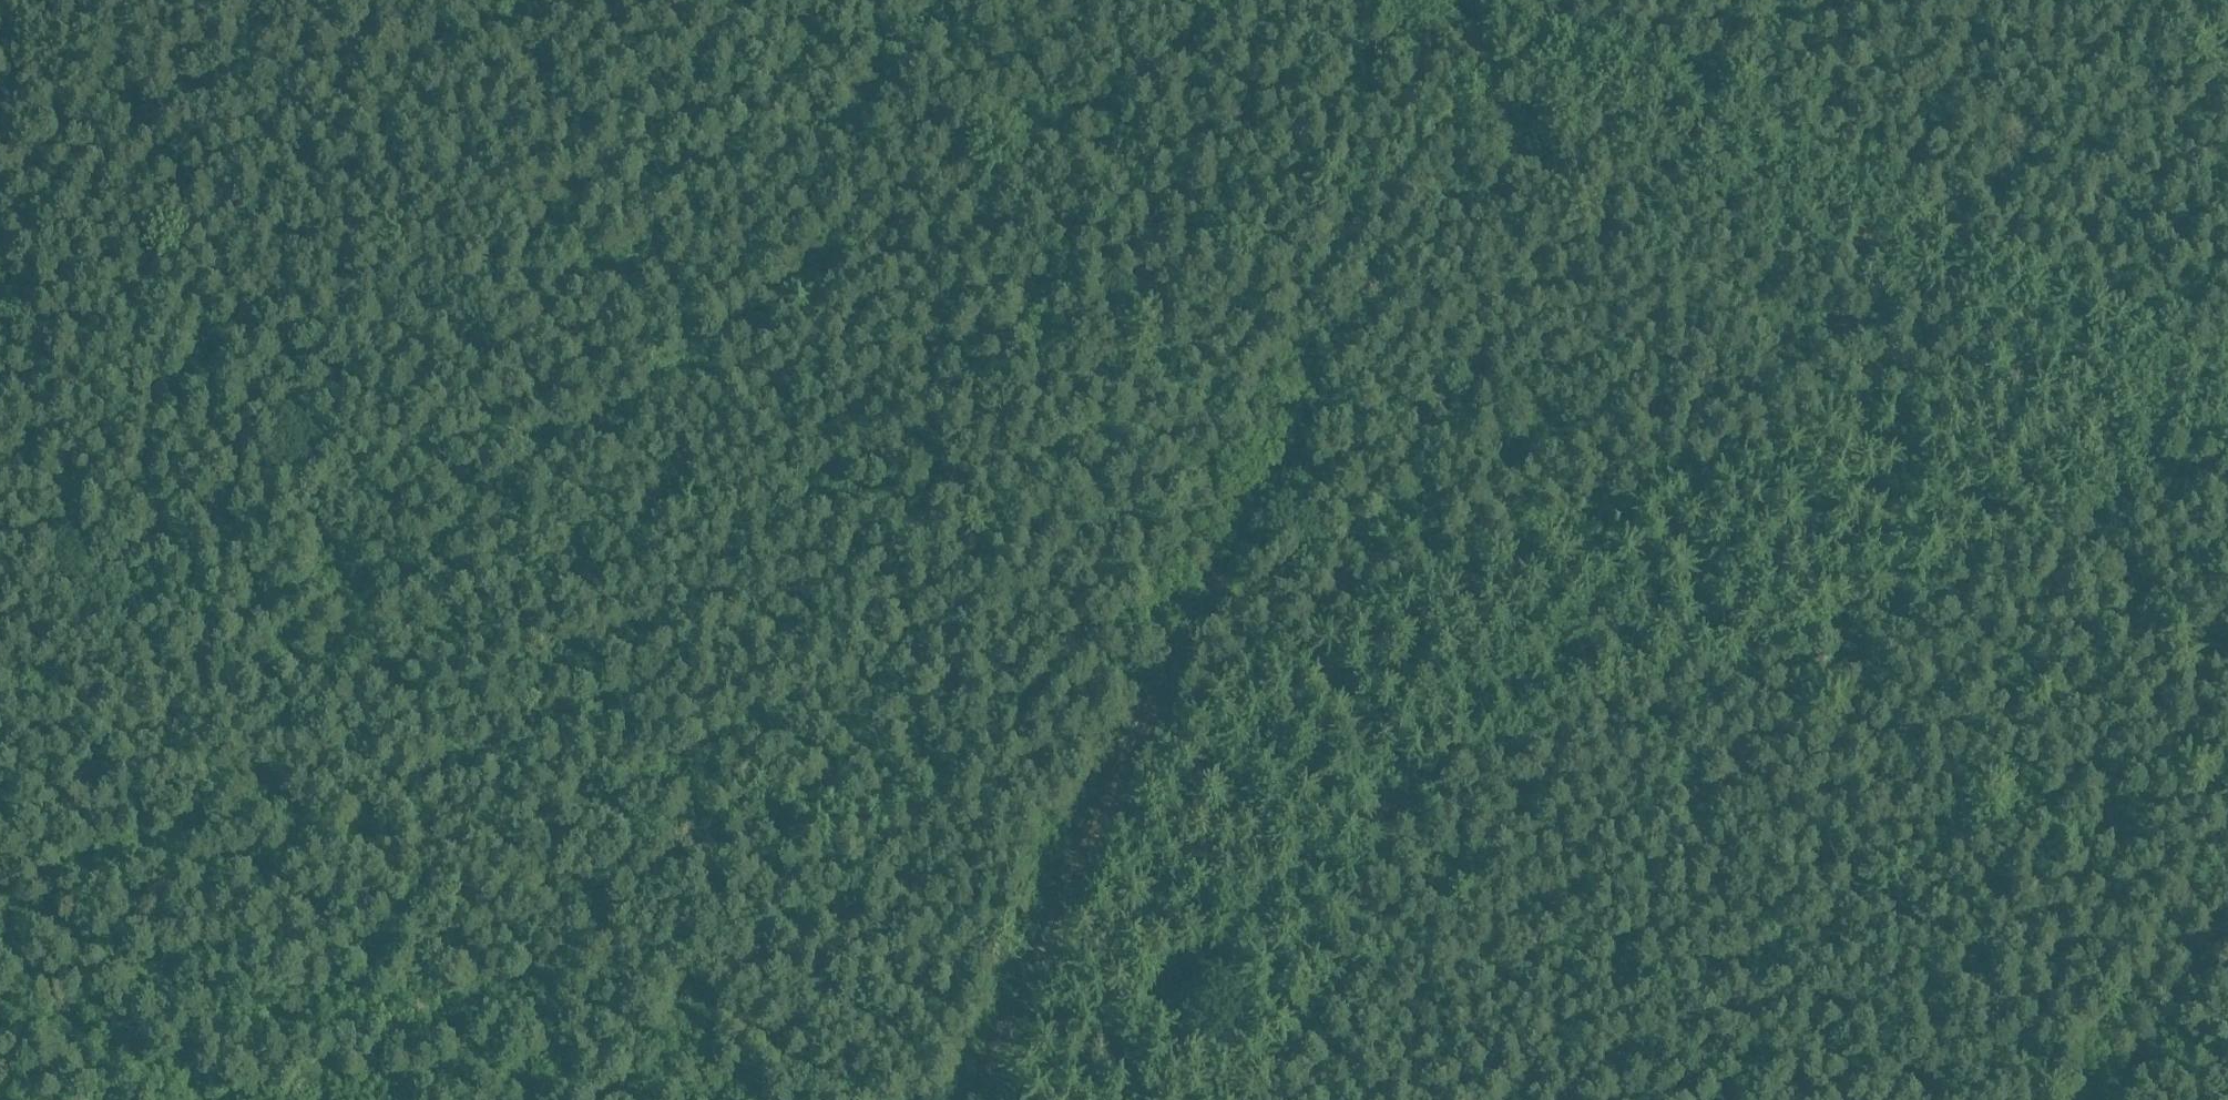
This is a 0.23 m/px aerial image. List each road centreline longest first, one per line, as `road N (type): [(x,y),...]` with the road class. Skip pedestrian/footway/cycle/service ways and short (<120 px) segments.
road 1 (track): [(0,626),(928,1099)]
road 2 (track): [(2227,390),(1473,0)]

